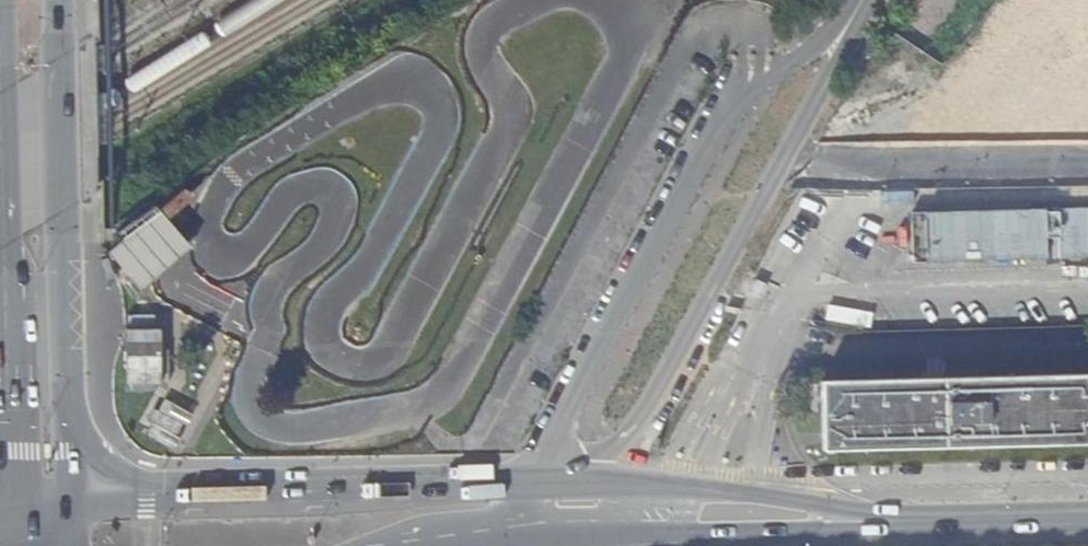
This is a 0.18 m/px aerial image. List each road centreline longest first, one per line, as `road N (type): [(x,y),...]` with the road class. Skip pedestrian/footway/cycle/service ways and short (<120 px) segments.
road 1 (unclassified): [(516,485),(732,106),(853,18)]
road 2 (secondary): [(66,507),(61,0)]
road 3 (secondary): [(516,485),(240,492),(66,507)]
road 4 (secondary): [(0,98),(19,516)]
road 5 (unclassified): [(793,145),(646,413),(572,482)]
road 6 (unclassified): [(1087,157),(846,160),(793,145)]
road 7 (secondary): [(618,534),(862,522)]
road 8 (secondary): [(1087,517),(862,522)]
road 9 (secondary): [(862,522),(674,495)]
road 10 (unclassified): [(365,545),(505,511),(516,485)]
road 11 (unclassified): [(853,18),(844,54),(793,145)]

